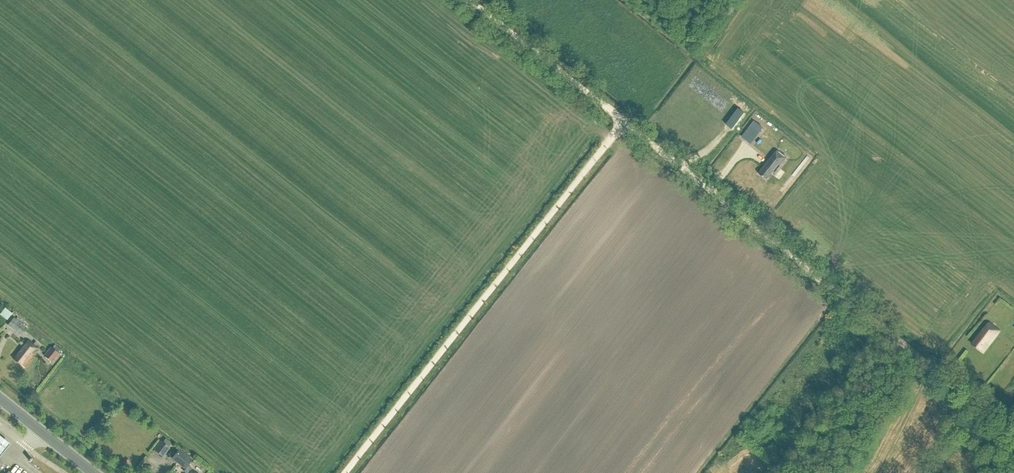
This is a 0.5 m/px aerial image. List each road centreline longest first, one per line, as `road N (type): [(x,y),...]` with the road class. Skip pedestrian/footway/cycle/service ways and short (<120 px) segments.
road 1 (track): [(1013,432),(624,123)]
road 2 (track): [(624,123),(344,472)]
road 3 (track): [(624,123),(471,0)]

